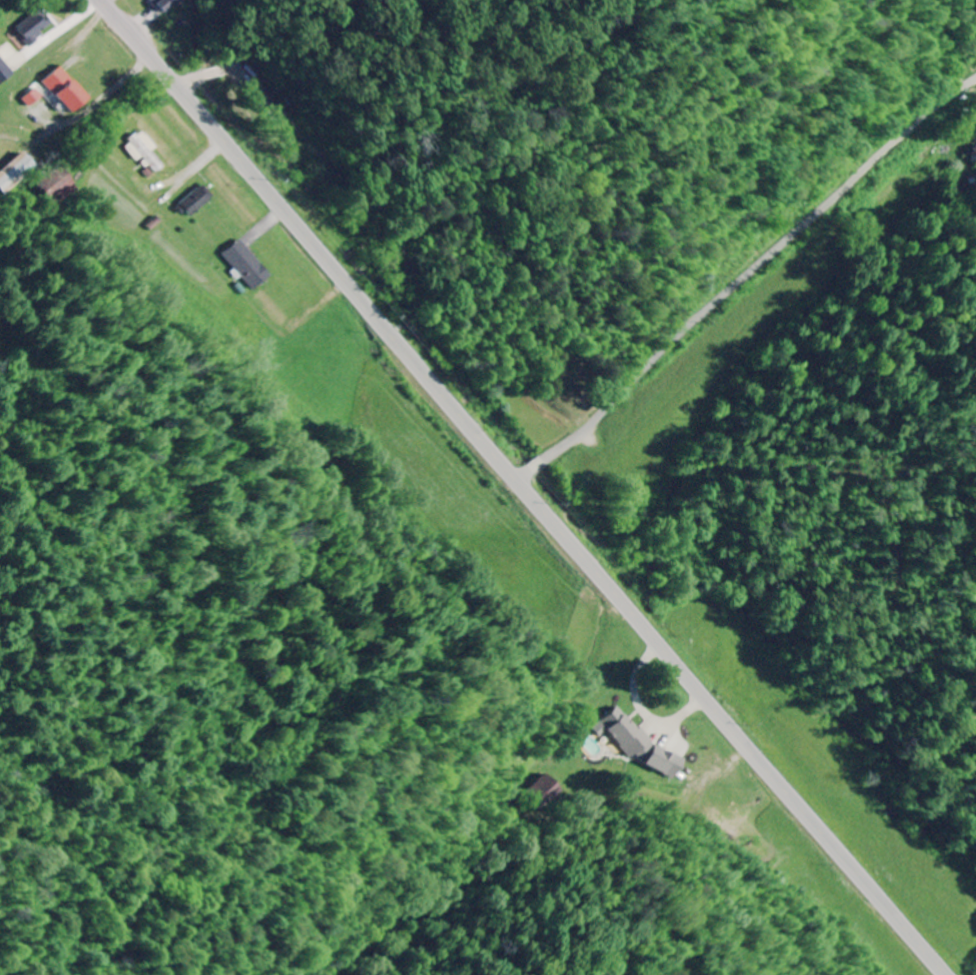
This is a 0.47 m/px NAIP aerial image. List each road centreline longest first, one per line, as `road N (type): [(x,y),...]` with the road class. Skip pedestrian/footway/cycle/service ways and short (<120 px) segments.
road 1 (secondary): [(948,974),(99,0)]
road 2 (residential): [(514,478),(600,416),(673,339),(975,77)]

